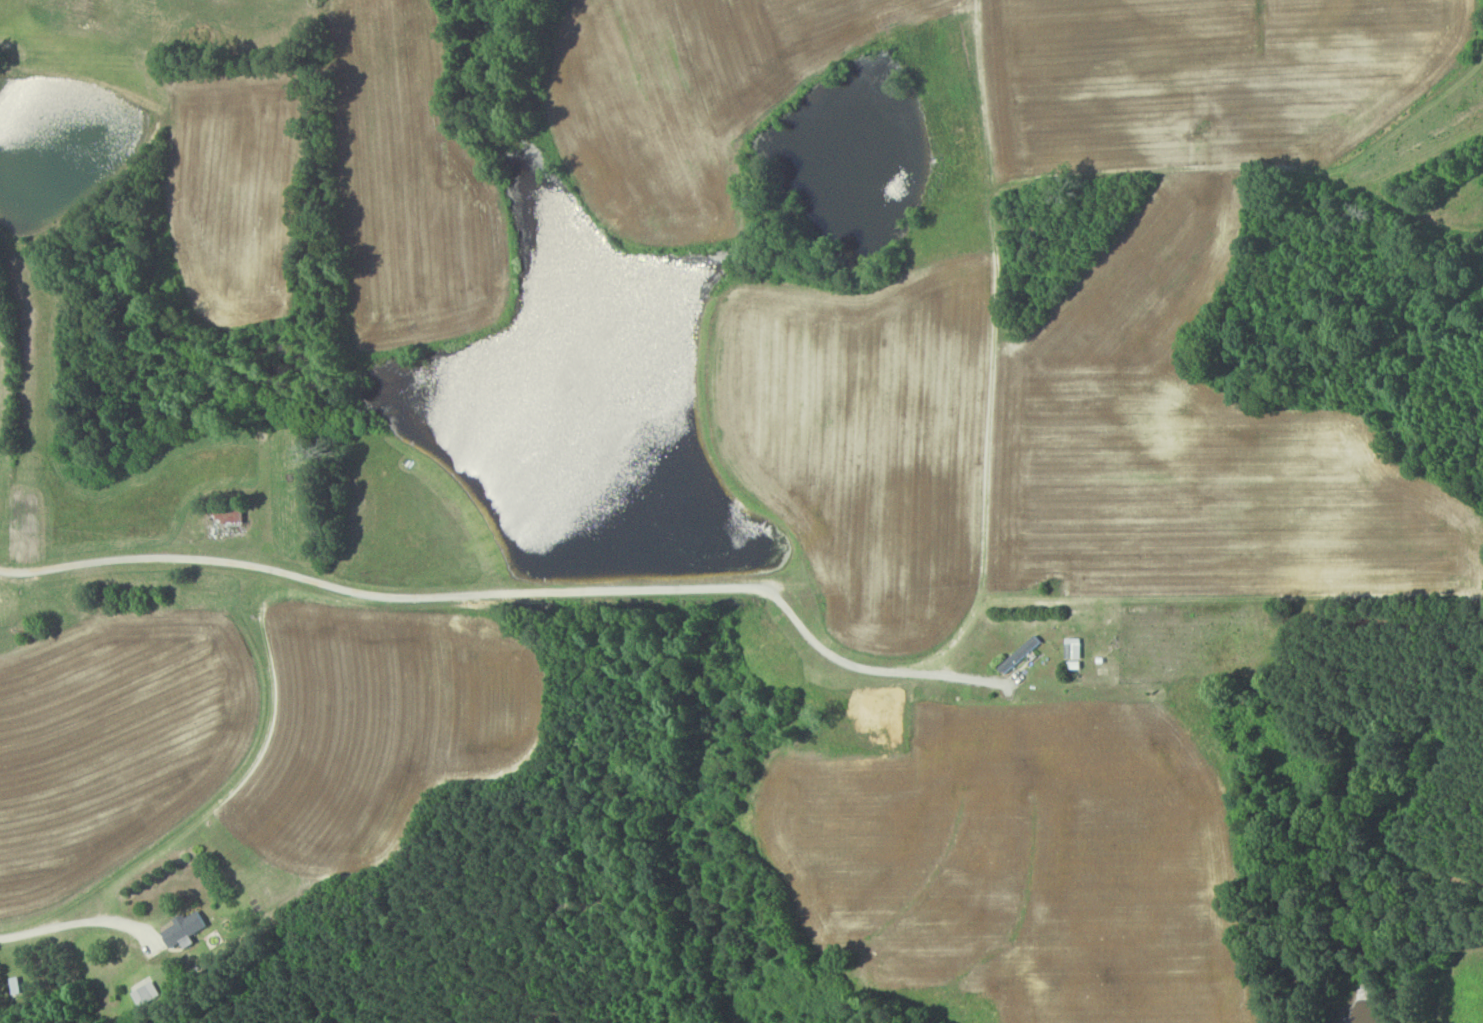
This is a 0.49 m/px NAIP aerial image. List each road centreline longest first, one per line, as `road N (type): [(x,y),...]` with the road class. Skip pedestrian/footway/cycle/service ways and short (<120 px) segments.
road 1 (residential): [(0,567),(216,559),(378,596),(776,594),(832,656),(906,668),(971,665),(985,648),(992,617),(1006,269),(967,0)]

